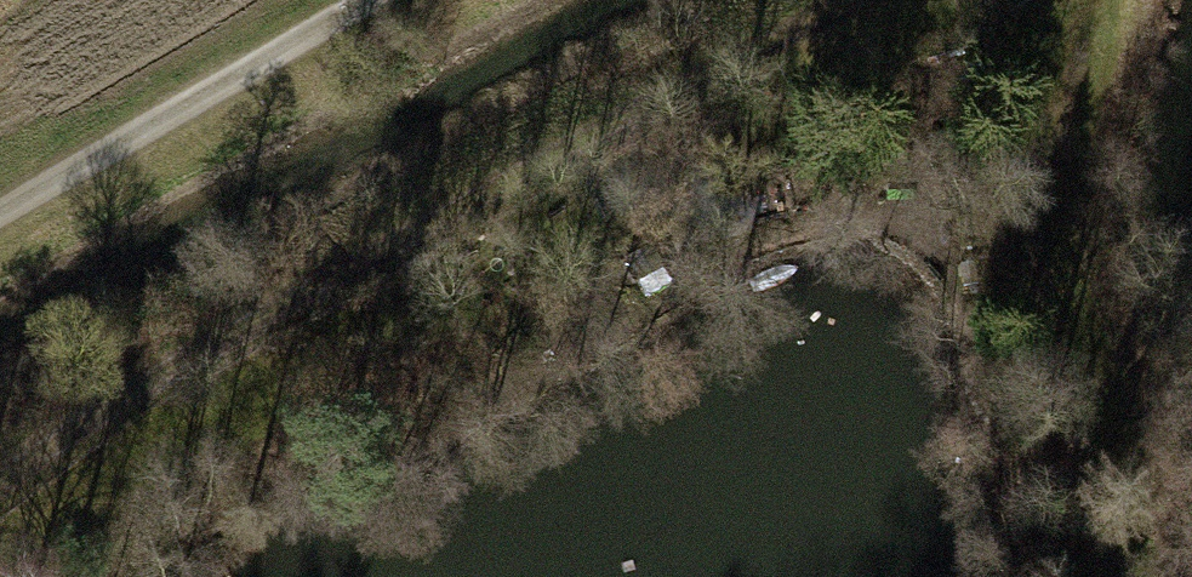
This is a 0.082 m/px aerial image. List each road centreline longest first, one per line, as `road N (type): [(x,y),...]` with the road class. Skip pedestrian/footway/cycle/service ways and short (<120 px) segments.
road 1 (track): [(0,496),(168,383),(852,0)]
road 2 (track): [(1019,68),(1146,576)]
road 3 (track): [(375,0),(0,212)]

